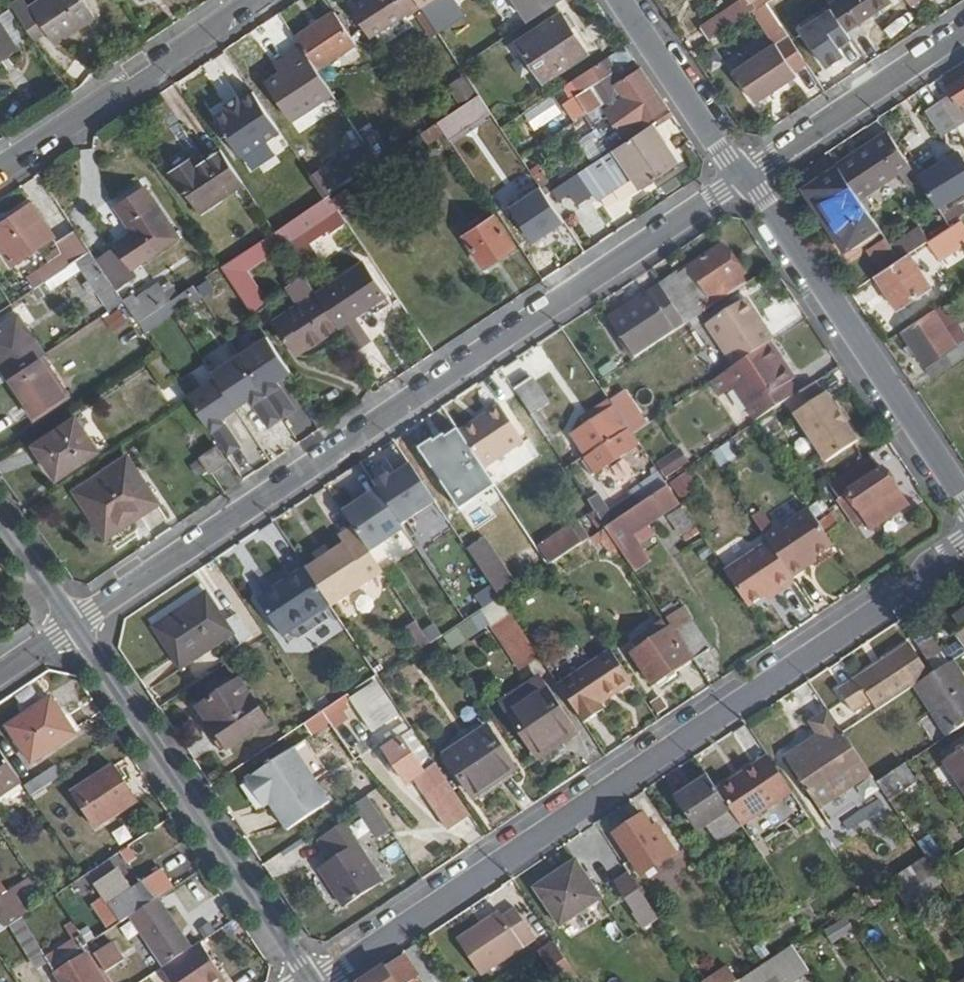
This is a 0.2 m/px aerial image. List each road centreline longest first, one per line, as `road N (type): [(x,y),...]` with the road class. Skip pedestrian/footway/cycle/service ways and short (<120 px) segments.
road 1 (residential): [(74,624),(745,177)]
road 2 (residential): [(313,981),(963,544)]
road 3 (tertiary): [(313,981),(74,624)]
road 4 (residential): [(963,501),(745,177)]
road 5 (residential): [(0,172),(257,0)]
road 6 (residential): [(745,177),(963,30)]
road 7 (residential): [(745,177),(622,0)]
road 8 (tertiary): [(74,624),(0,520)]

